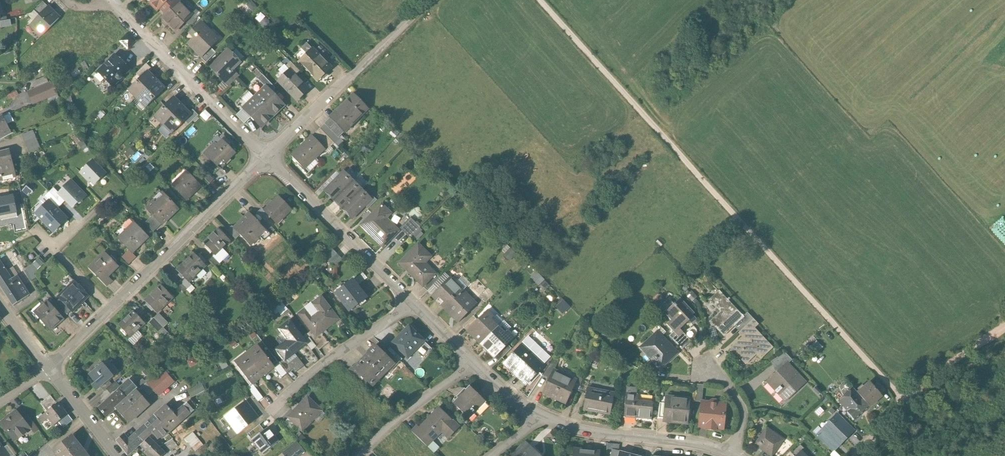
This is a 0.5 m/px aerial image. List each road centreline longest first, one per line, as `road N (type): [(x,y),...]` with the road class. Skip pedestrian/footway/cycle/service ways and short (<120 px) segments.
road 1 (track): [(909,405),(541,0)]
road 2 (residential): [(49,366),(267,157)]
road 3 (residential): [(267,157),(109,0)]
road 4 (residential): [(416,300),(267,157)]
road 5 (residential): [(731,454),(544,416)]
road 6 (residential): [(416,300),(298,382),(278,407)]
road 7 (residential): [(470,358),(363,455)]
road 8 (track): [(909,405),(1004,324)]

